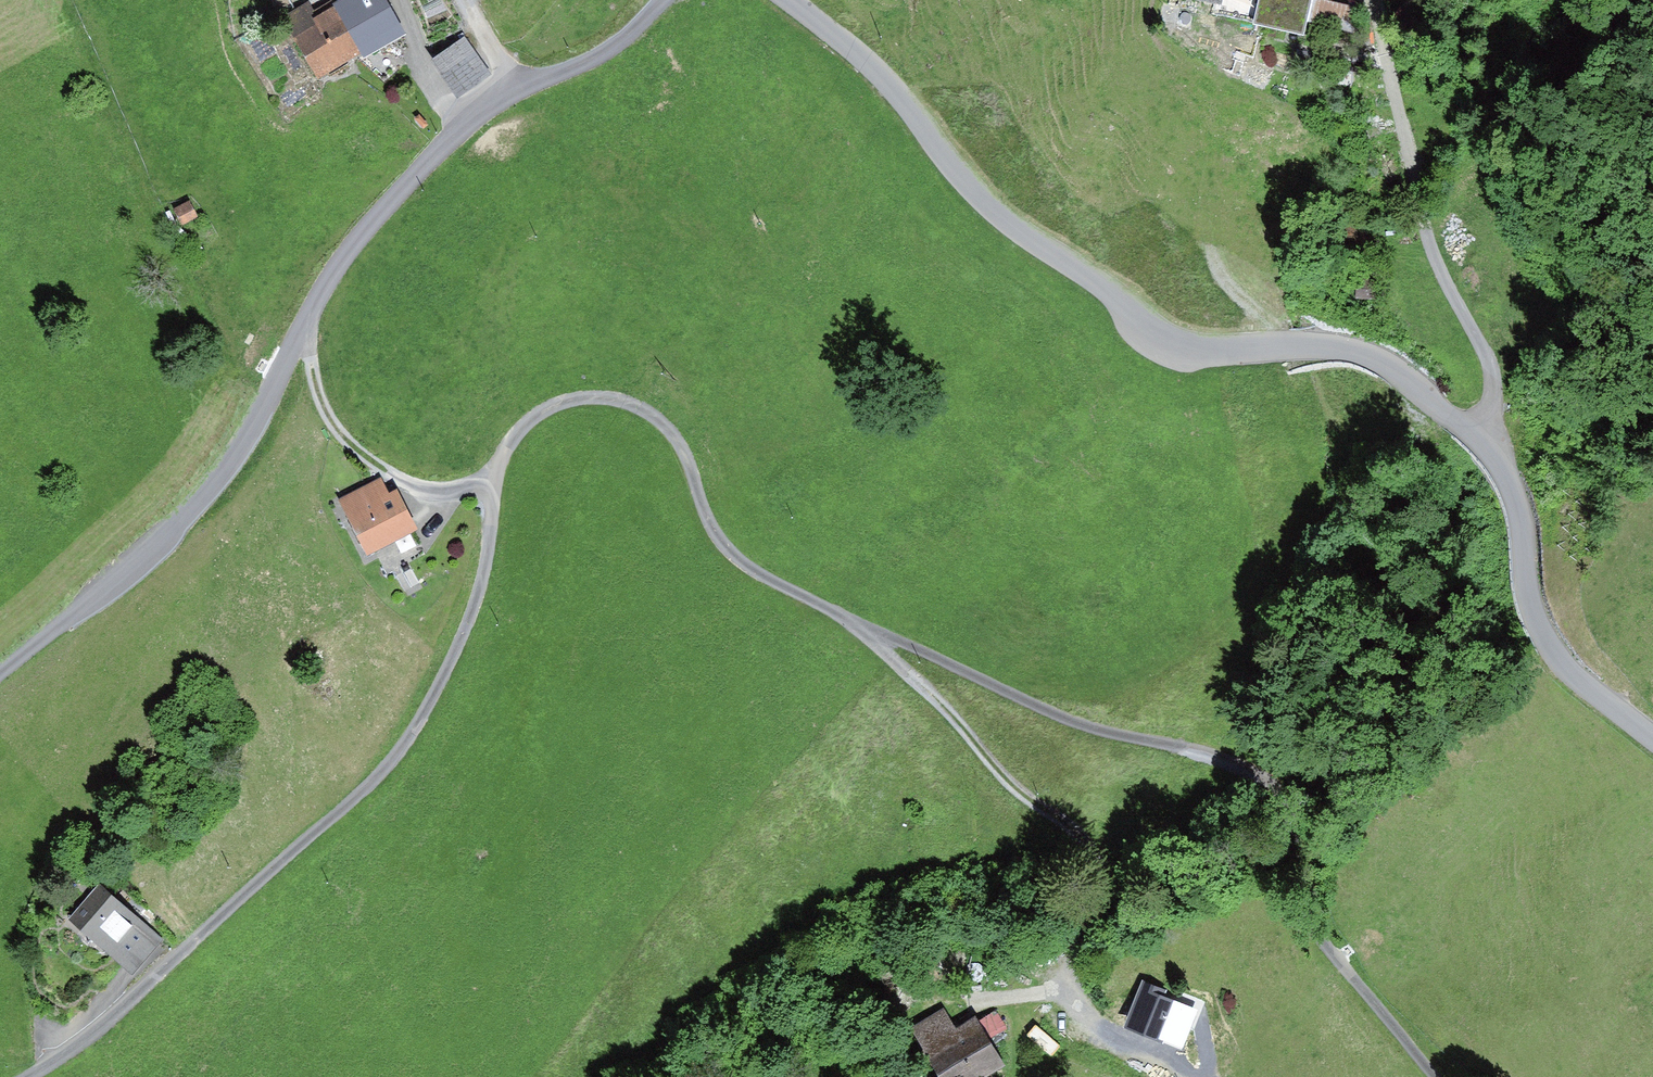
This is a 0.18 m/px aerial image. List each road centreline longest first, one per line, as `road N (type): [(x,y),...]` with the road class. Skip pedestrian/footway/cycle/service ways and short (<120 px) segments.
road 1 (residential): [(1212,1076),(1116,1032),(1061,987),(1102,895),(1109,864),(1103,843),(1023,795),(909,675),(828,609),(736,560),(698,491),(691,456),(639,406),(604,399),(545,410),(502,458),(479,589),(463,636),(433,703),(376,782),(292,850),(160,979),(28,1076)]
road 2 (residential): [(787,0),(868,62),(937,202),(1048,284),(1141,389),(1176,405),(1215,398),(1309,356),(1355,360),(1390,371),(1483,442),(1518,510),(1530,611),(1547,658),(1652,743)]
road 3 (residential): [(0,672),(172,532),(235,463),(355,237),(452,137),(521,86),(574,73),(664,0)]
road 4 (track): [(1439,1076),(1286,881),(1279,860),(1282,804),(1269,783),(1212,758),(1073,720),(828,609)]
road 5 (track): [(1370,0),(1435,259),(1491,363),(1483,442)]
road 6 (track): [(496,484),(455,492),(420,487),(357,451),(330,416),(306,323)]
road 7 (track): [(405,0),(422,55),(466,127)]

